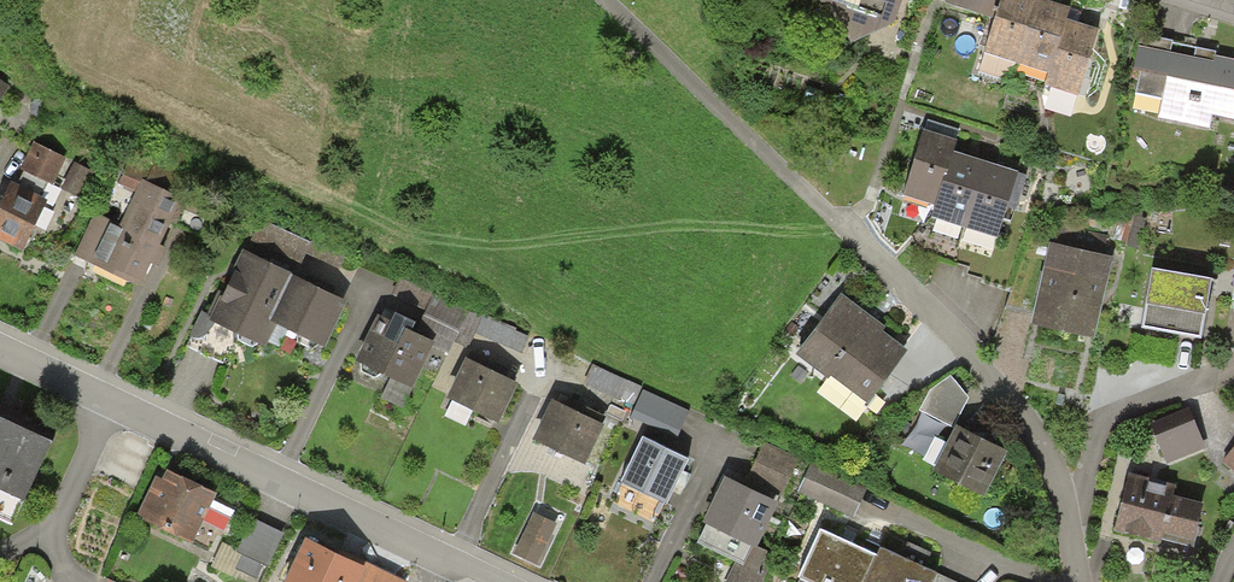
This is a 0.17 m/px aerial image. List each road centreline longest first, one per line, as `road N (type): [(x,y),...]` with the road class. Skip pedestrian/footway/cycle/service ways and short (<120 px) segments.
road 1 (residential): [(605,0),(807,183),(993,371),(1043,438),(1077,516)]
road 2 (residential): [(0,345),(501,581)]
road 3 (residential): [(1077,516),(1108,416),(1233,363)]
road 4 (residential): [(1058,581),(884,504)]

